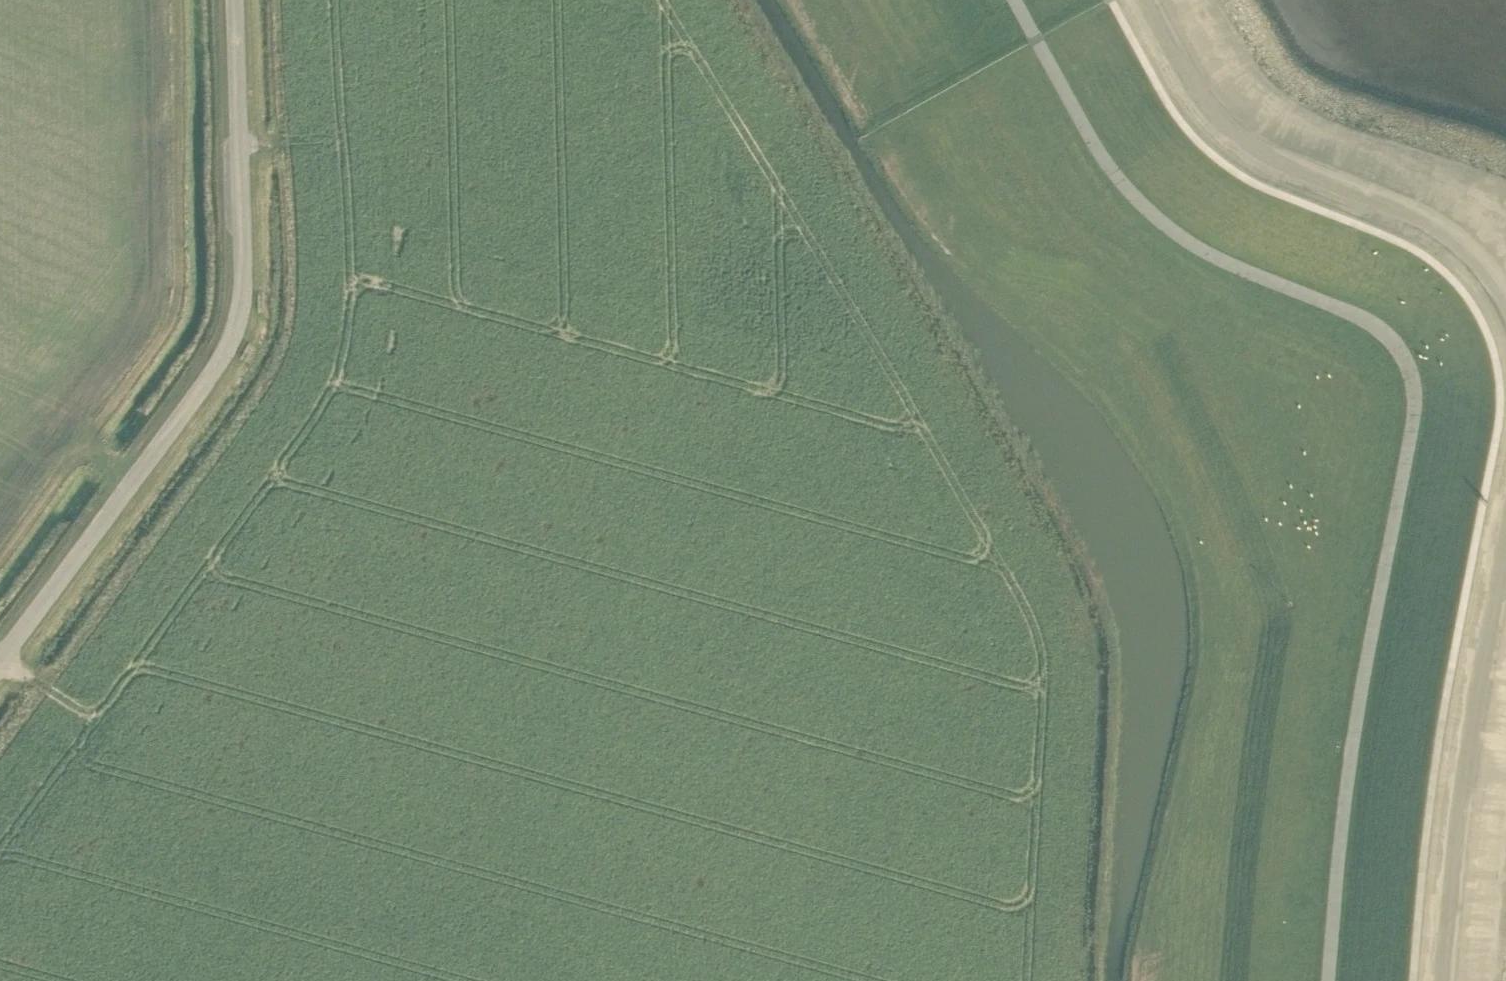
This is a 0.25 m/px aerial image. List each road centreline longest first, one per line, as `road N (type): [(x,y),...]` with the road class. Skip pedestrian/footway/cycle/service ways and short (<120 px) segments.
road 1 (unclassified): [(236,0),(240,319),(222,356),(0,659)]

